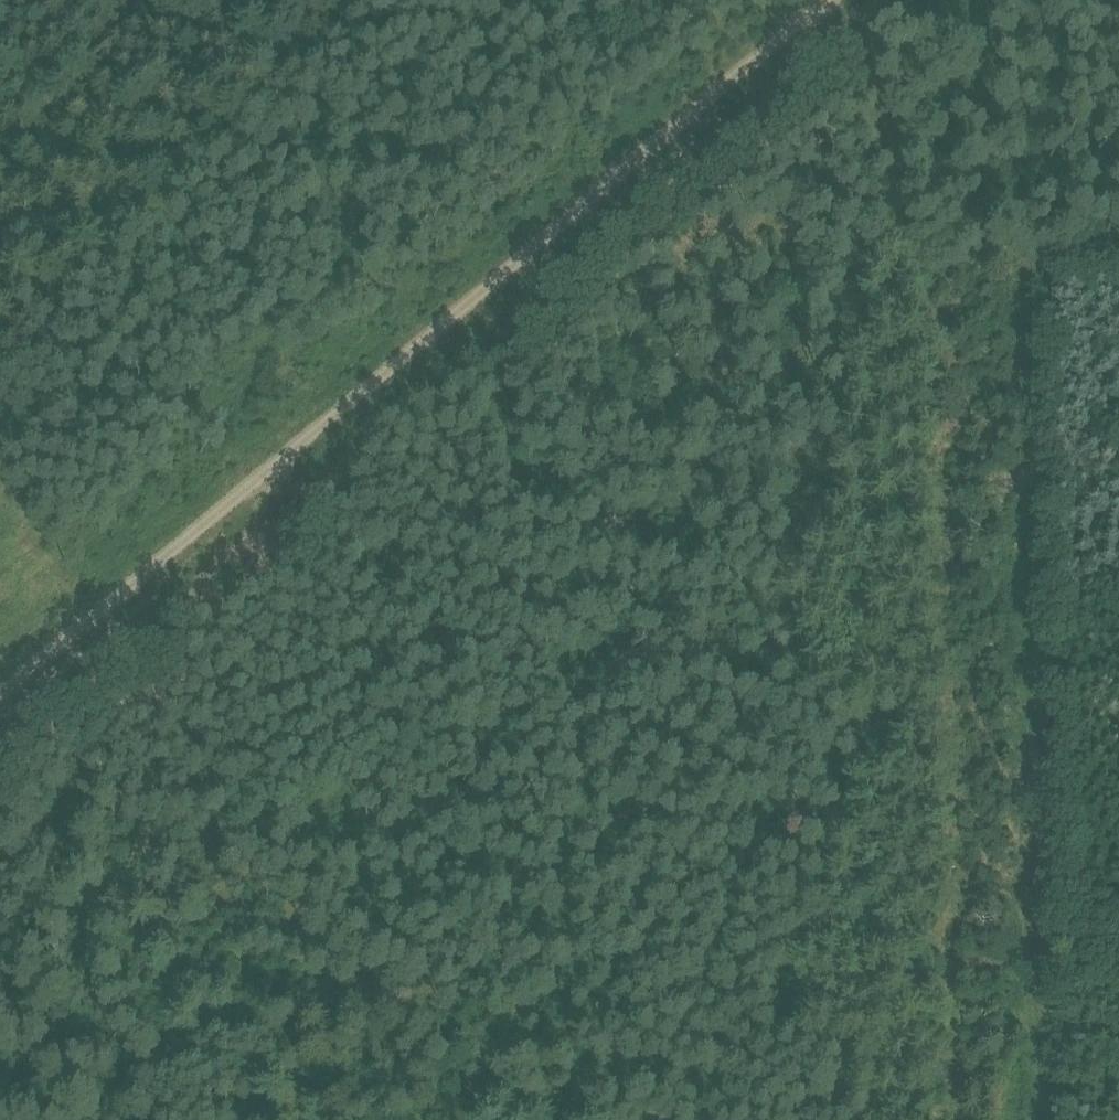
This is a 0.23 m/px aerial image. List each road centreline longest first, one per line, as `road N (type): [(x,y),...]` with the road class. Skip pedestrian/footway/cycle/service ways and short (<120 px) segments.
road 1 (track): [(832,0),(0,699)]
road 2 (track): [(1118,279),(1032,284),(1032,952),(1041,1119)]

